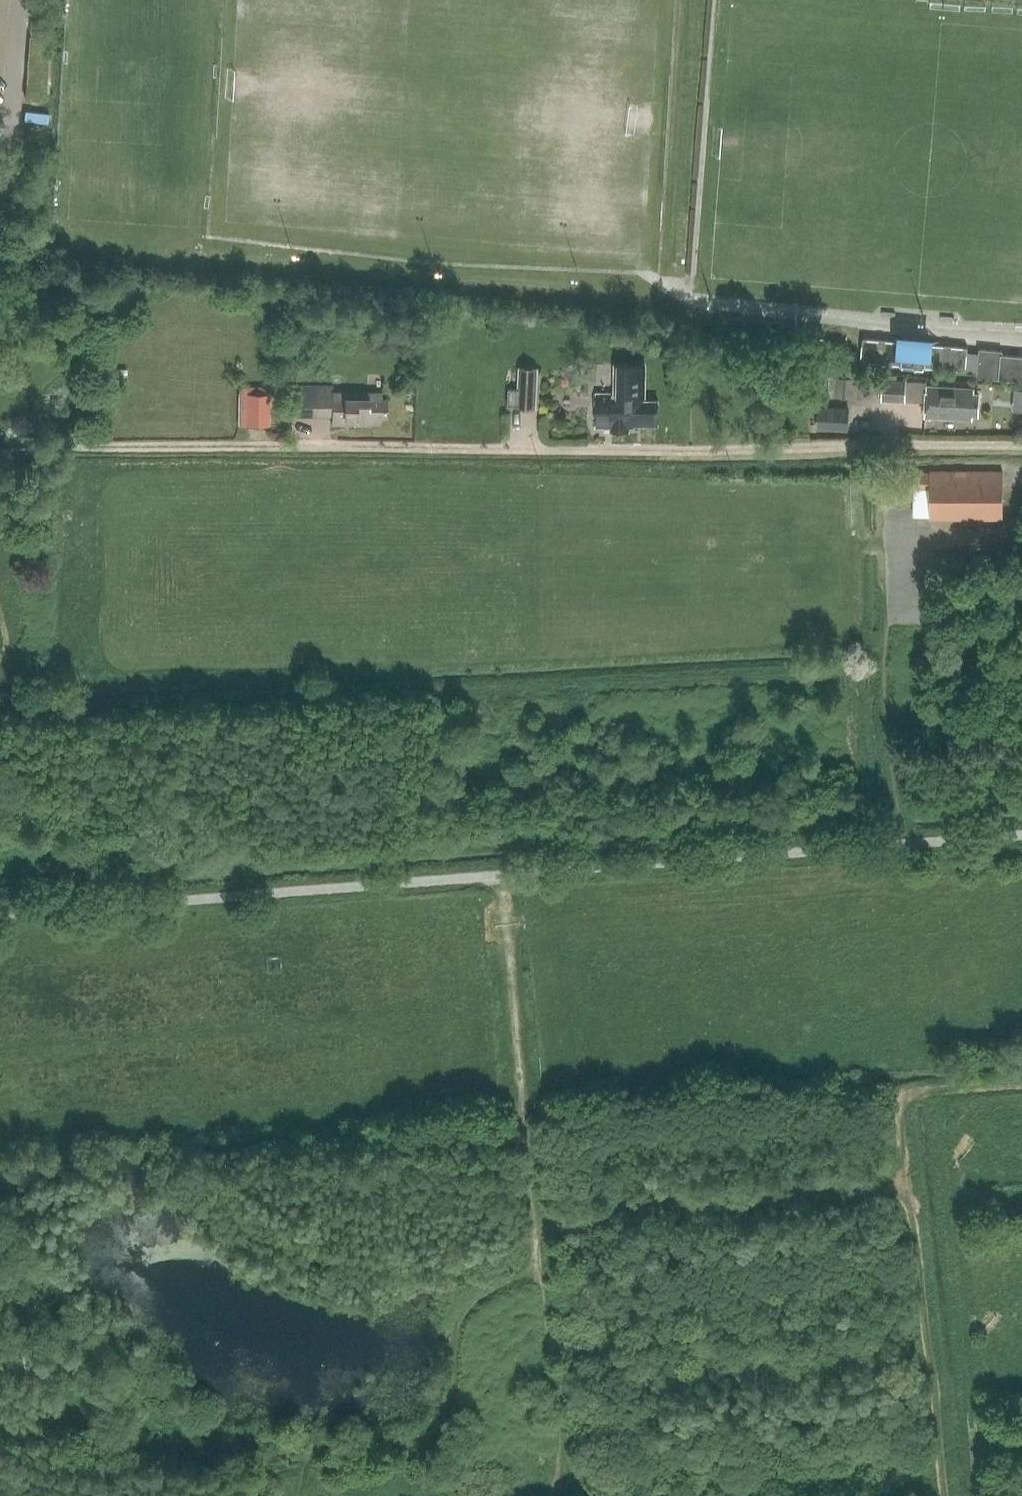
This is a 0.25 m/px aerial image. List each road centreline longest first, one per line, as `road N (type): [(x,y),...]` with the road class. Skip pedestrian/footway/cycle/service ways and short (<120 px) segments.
road 1 (residential): [(1021,448),(0,449)]
road 2 (unclassified): [(711,316),(1021,342)]

